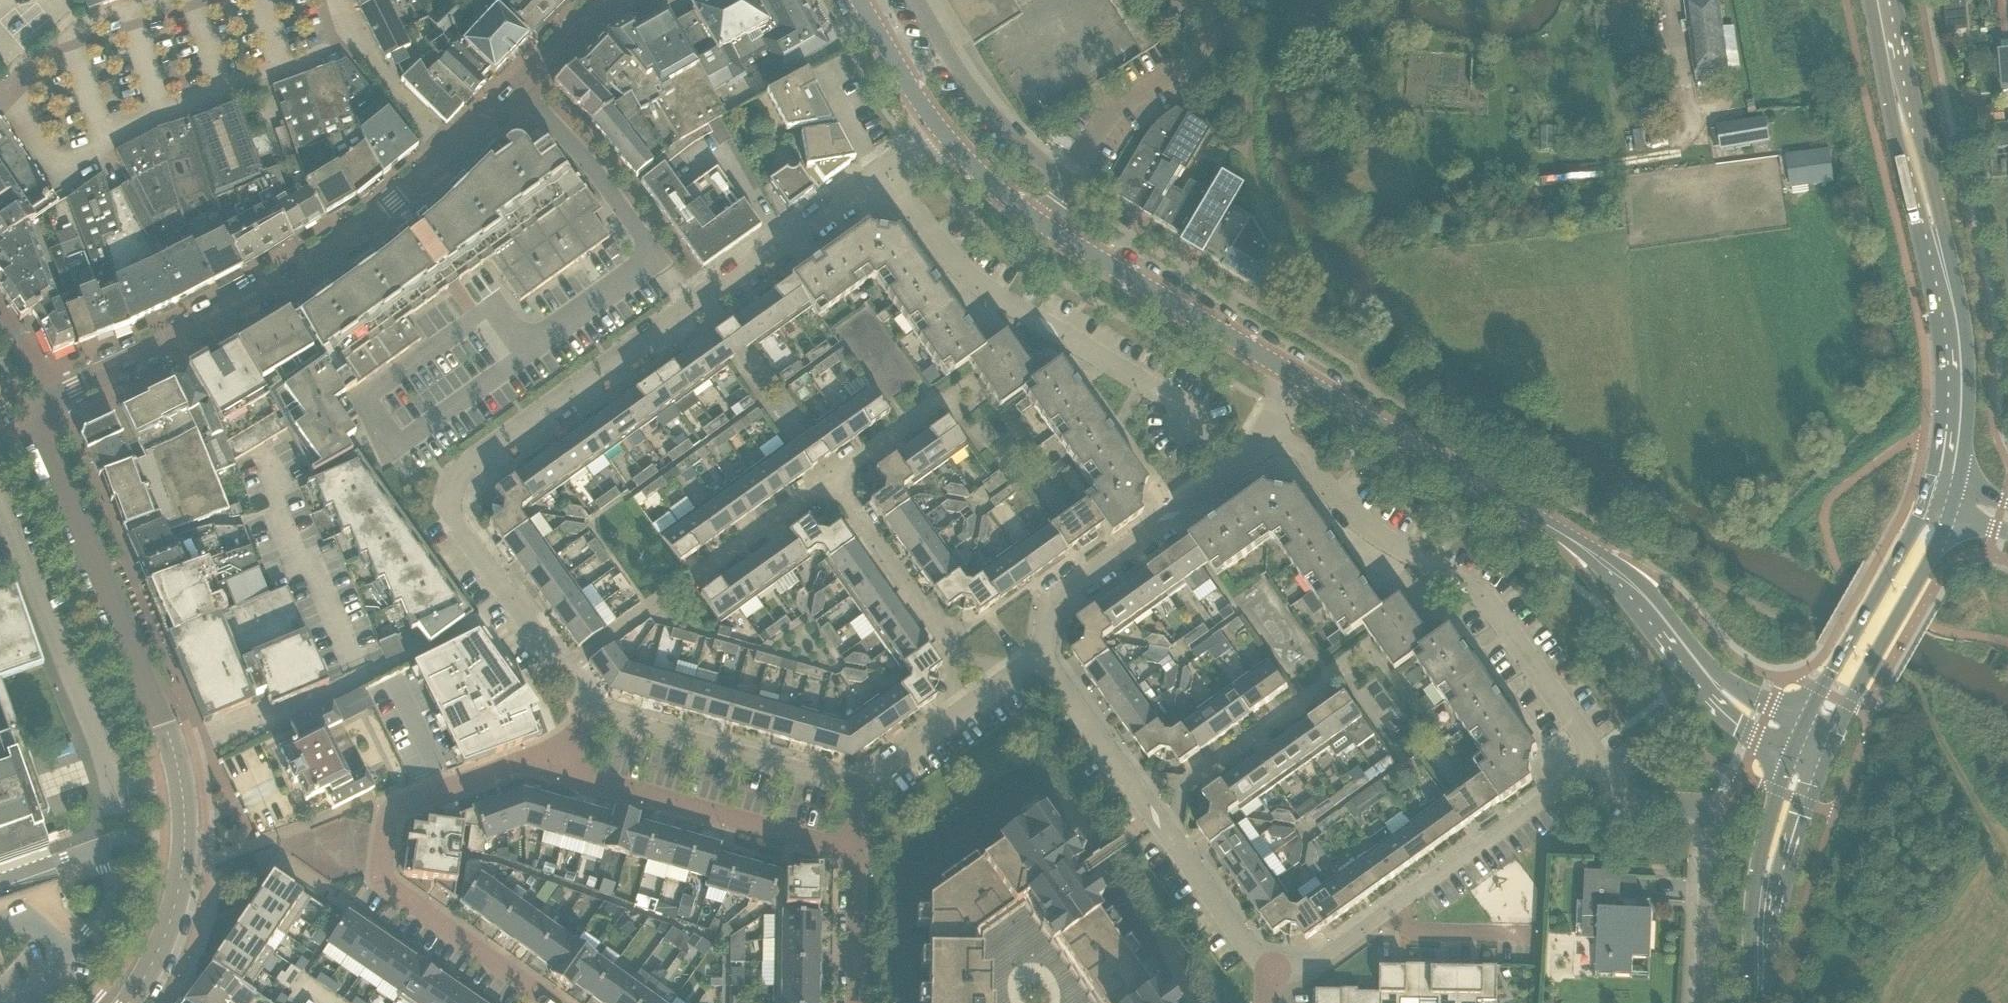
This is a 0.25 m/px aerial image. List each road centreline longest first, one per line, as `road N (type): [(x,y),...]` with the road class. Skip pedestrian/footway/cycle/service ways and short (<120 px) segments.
road 1 (residential): [(127,1002),(173,925),(186,842),(183,791),(133,638),(47,440),(52,406),(246,301),(371,221),(528,82)]
road 2 (residential): [(561,669),(454,527),(445,501),(458,466),(881,174)]
road 3 (unclassified): [(1700,665),(1646,596),(1601,555),(1297,381)]
road 4 (residential): [(1600,758),(1476,595),(1364,532),(1272,430)]
road 5 (residential): [(1222,475),(1214,444),(1180,399),(1032,320),(963,271),(881,174)]
road 6 (unclassified): [(1297,381),(1066,244),(974,173),(940,130)]
road 7 (residential): [(549,1002),(379,881),(392,807),(533,761)]
road 8 (residential): [(533,761),(855,854)]
road 9 (residential): [(561,669),(831,478)]
road 10 (residential): [(1703,1002),(1713,814),(1697,802),(1629,797),(1600,758)]
road 11 (secondary): [(1827,755),(1939,537),(1941,494)]
road 12 (residential): [(1036,662),(1039,622),(1055,600),(1222,475)]
road 13 (secondary): [(1941,494),(1804,724)]
road 14 (residential): [(855,785),(598,714)]
road 15 (residential): [(1383,909),(1600,758)]
road 16 (residential): [(1156,809),(1367,653)]
road 17 (secondary): [(1941,494),(1953,393),(1935,241)]
road 18 (residential): [(957,658),(831,478)]
road 19 (unclassified): [(653,260),(528,82)]
road 20 (residential): [(1156,809),(1268,974)]
road 21 (residential): [(1156,809),(1058,676),(1036,662)]
road 22 (secondary): [(1764,916),(1785,881),(1827,755)]
road 23 (secondary): [(1790,756),(1759,873),(1764,916)]
road 24 (residential): [(1530,937),(1399,937),(1383,909)]
road 25 (secondary): [(1899,86),(1893,131),(1935,241)]
road 26 (secondary): [(1935,241),(1931,184),(1899,86)]
road 27 (tertiary): [(940,130),(860,0)]
road 28 (residential): [(851,1002),(855,854)]
road 29 (residential): [(1268,974),(1308,967),(1383,909)]
road 30 (residential): [(831,478),(941,400)]
road 31 (unclassified): [(1700,665),(1720,707),(1790,756)]
road 32 (residential): [(955,713),(855,785)]
road 33 (unclassified): [(1804,724),(1700,665)]

